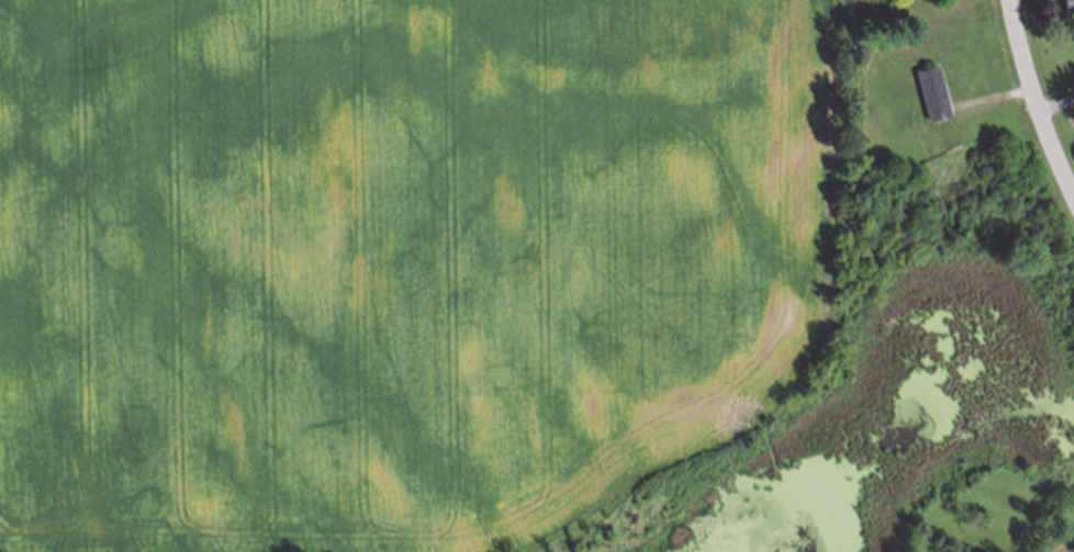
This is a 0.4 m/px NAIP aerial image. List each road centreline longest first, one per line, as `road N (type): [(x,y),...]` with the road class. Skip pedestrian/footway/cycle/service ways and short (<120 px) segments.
road 1 (residential): [(1014,0),(1021,52),(1073,191)]

